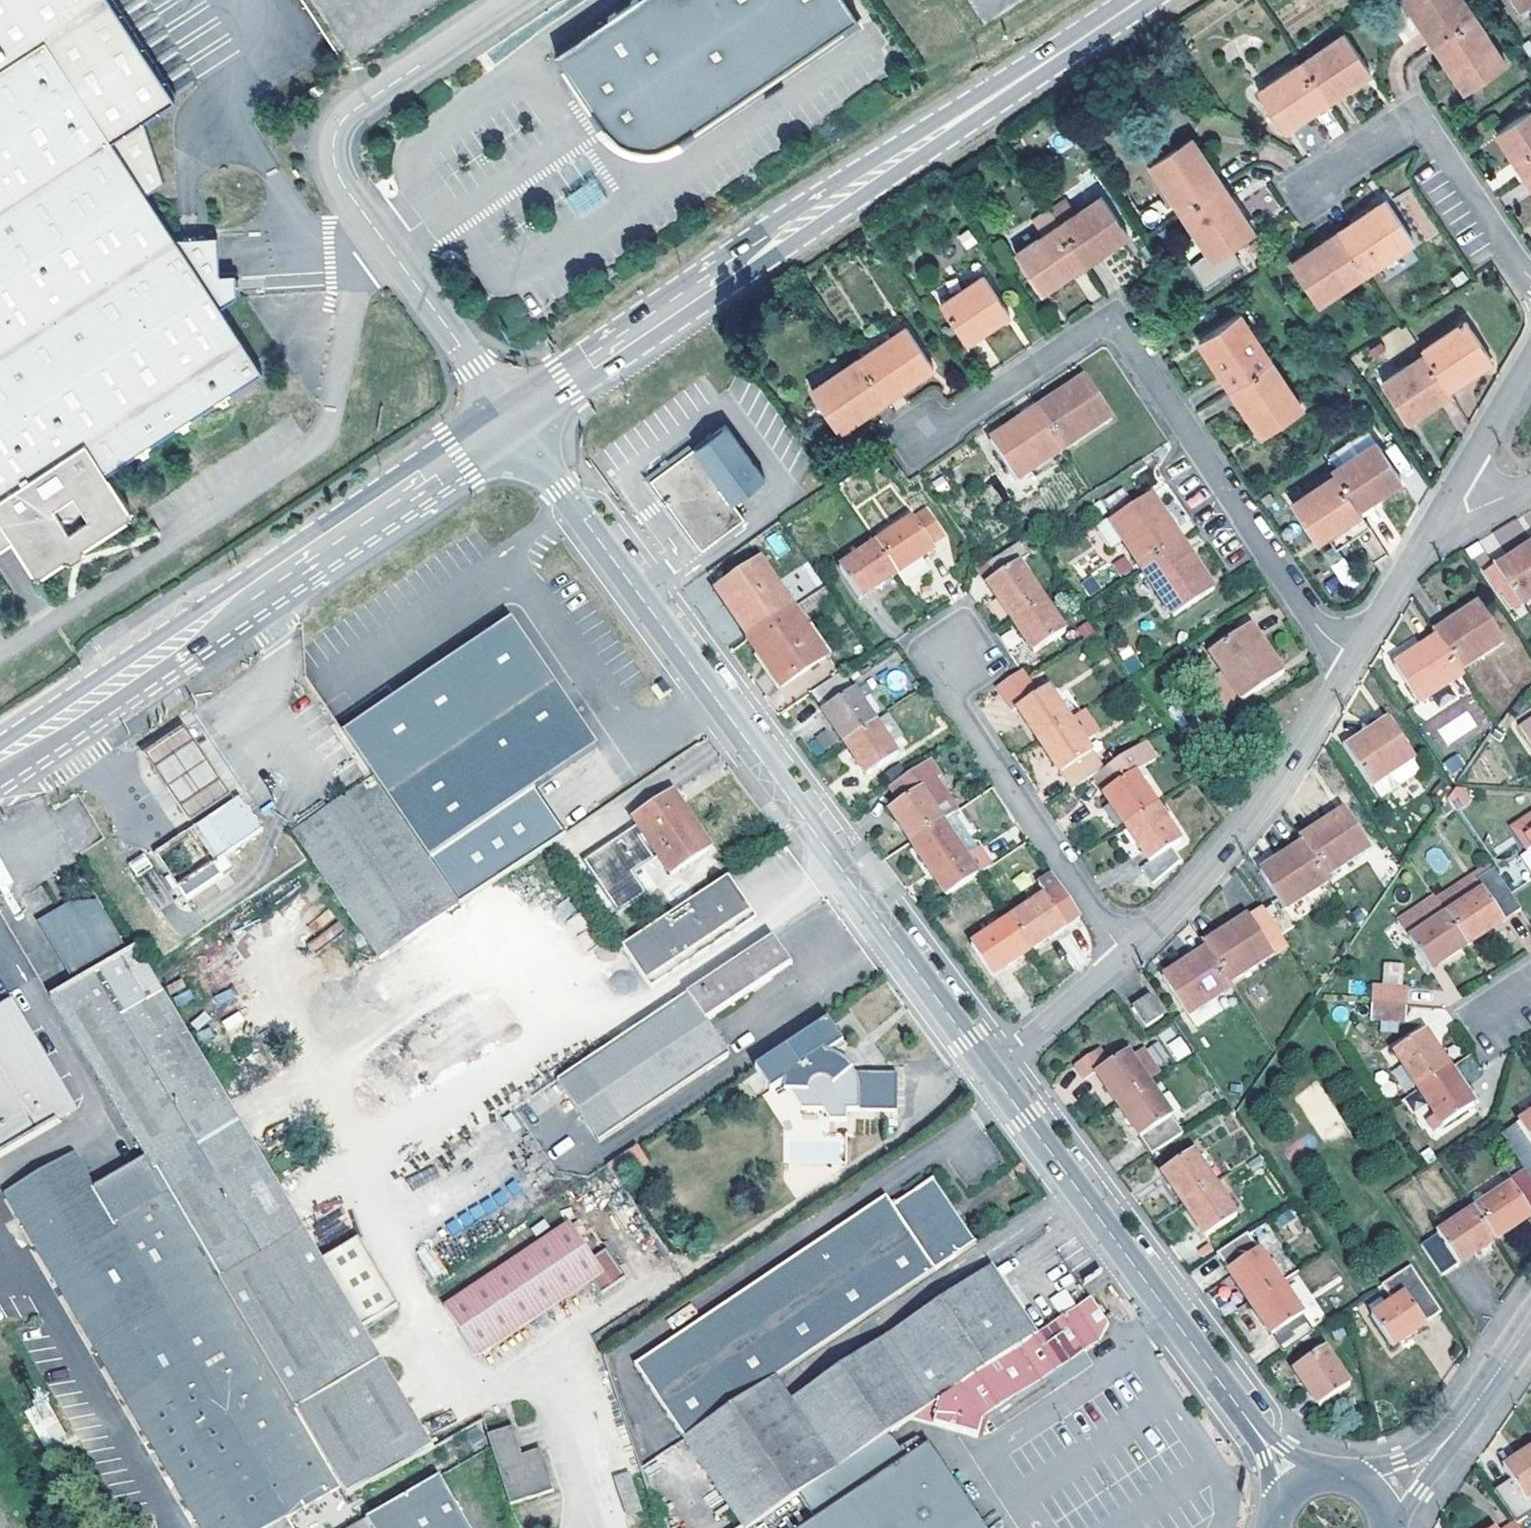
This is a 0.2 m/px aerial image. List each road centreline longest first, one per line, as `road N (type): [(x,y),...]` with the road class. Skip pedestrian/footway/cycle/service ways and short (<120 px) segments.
road 1 (tertiary): [(993,1065),(512,412)]
road 2 (primary): [(1139,0),(512,412)]
road 3 (residential): [(1353,656),(1314,623),(1116,325),(1098,327),(924,437)]
road 4 (primary): [(512,412),(0,752)]
road 5 (residential): [(512,412),(369,221),(333,156),(337,129),(354,109),(516,0)]
road 6 (tertiary): [(1262,1431),(993,1065)]
road 7 (residential): [(1126,955),(1238,835),(1353,656)]
road 8 (residential): [(1126,955),(957,705),(952,669),(960,651)]
road 9 (residential): [(1530,278),(1420,126),(1309,191)]
road 10 (residential): [(1353,656),(1451,490)]
road 11 (residential): [(993,1065),(1126,955)]
road 12 (residential): [(1451,490),(1530,359)]
road 13 (residential): [(1530,1321),(1446,1440)]

